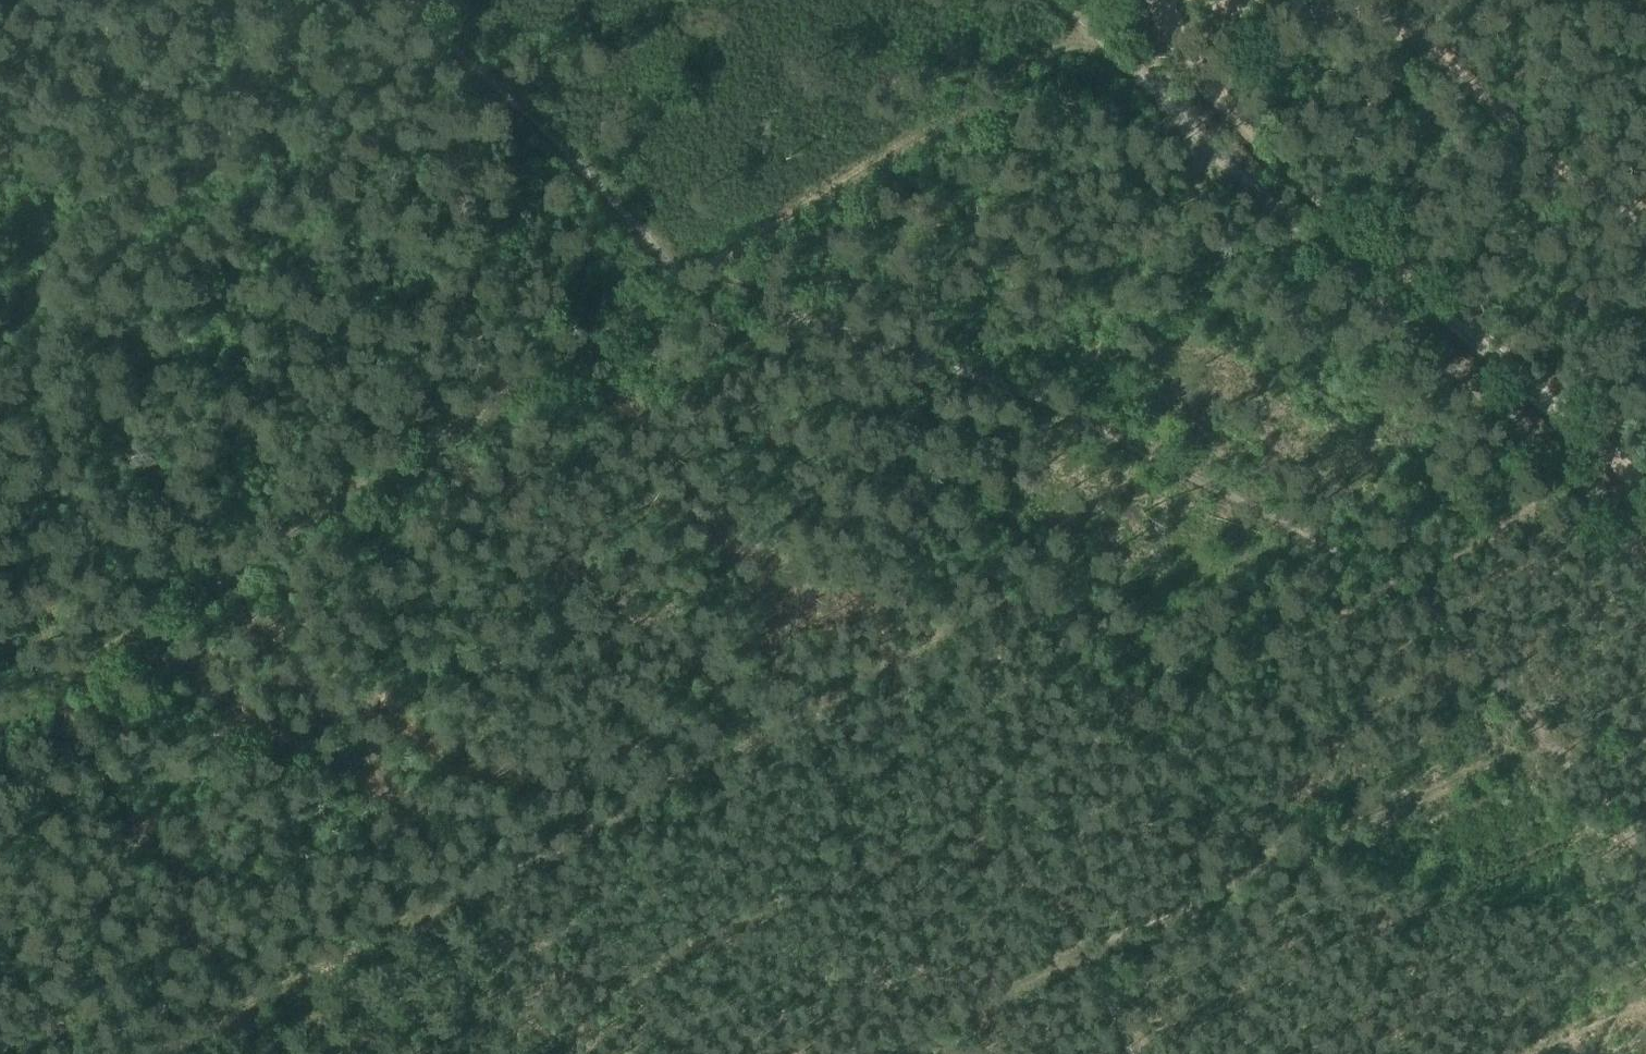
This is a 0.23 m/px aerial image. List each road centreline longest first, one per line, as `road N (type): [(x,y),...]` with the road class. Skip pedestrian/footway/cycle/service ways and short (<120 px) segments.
road 1 (track): [(0,723),(698,283),(1102,16)]
road 2 (unclassified): [(1645,547),(1159,75)]
road 3 (track): [(576,818),(142,1053)]
road 4 (track): [(1105,939),(1543,747)]
road 5 (track): [(1276,862),(1001,587)]
road 6 (track): [(1001,587),(704,748)]
road 7 (track): [(704,748),(576,818)]

